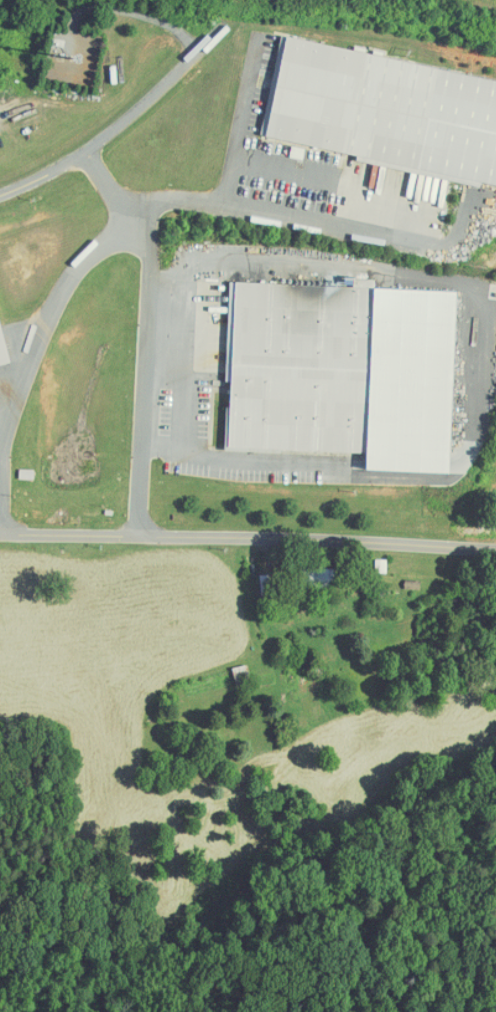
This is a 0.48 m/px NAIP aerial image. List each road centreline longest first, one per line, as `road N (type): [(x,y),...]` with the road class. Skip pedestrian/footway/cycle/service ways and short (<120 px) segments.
road 1 (residential): [(495,550),(0,535)]
road 2 (residential): [(0,196),(60,169),(129,118),(232,14)]

